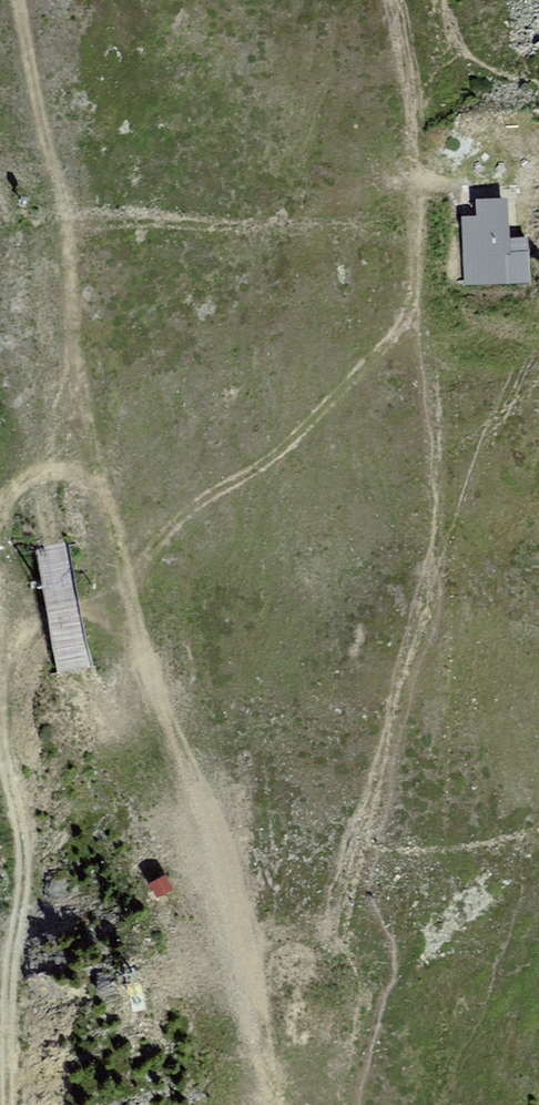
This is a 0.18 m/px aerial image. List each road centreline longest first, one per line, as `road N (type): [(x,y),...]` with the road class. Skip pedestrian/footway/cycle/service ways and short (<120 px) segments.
road 1 (track): [(0,531),(19,488),(50,470),(78,475),(107,499),(165,737),(207,844),(270,1104)]
road 2 (track): [(410,310),(315,404),(284,449),(192,506),(128,594),(5,628)]
road 3 (track): [(107,499),(23,0)]
road 4 (track): [(13,1104),(20,811),(4,730),(9,676),(0,604)]

